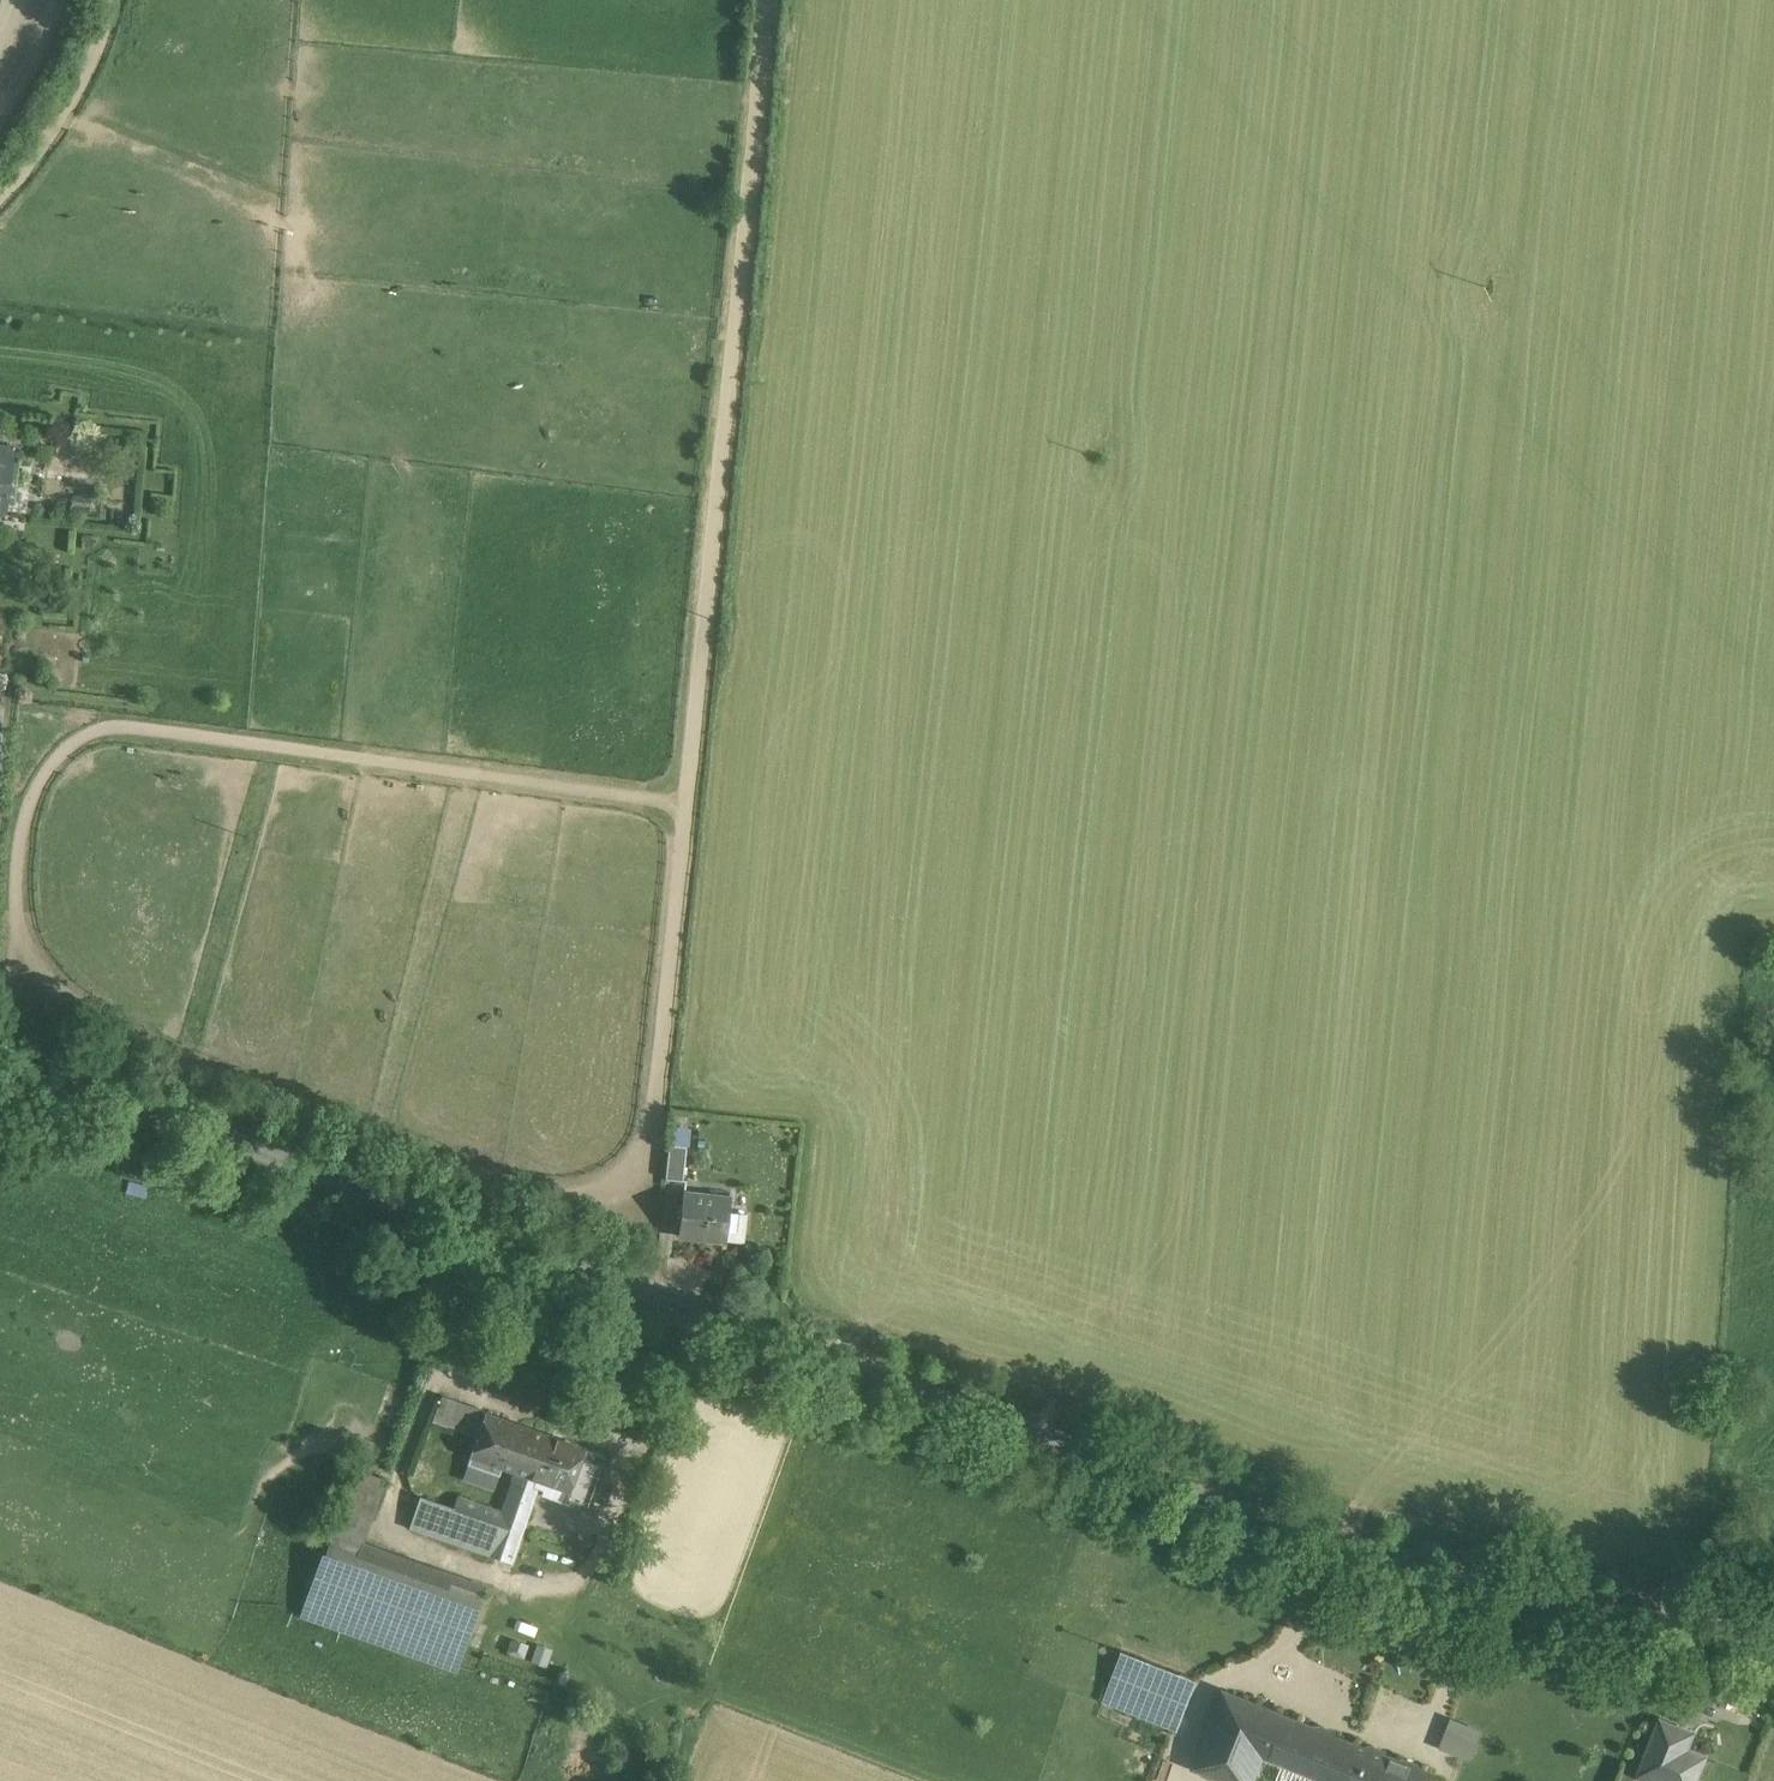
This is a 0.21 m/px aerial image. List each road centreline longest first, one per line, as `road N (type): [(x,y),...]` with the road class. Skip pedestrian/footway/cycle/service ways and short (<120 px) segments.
road 1 (unclassified): [(1773,1636),(1424,1576),(586,1262),(0,1061)]

